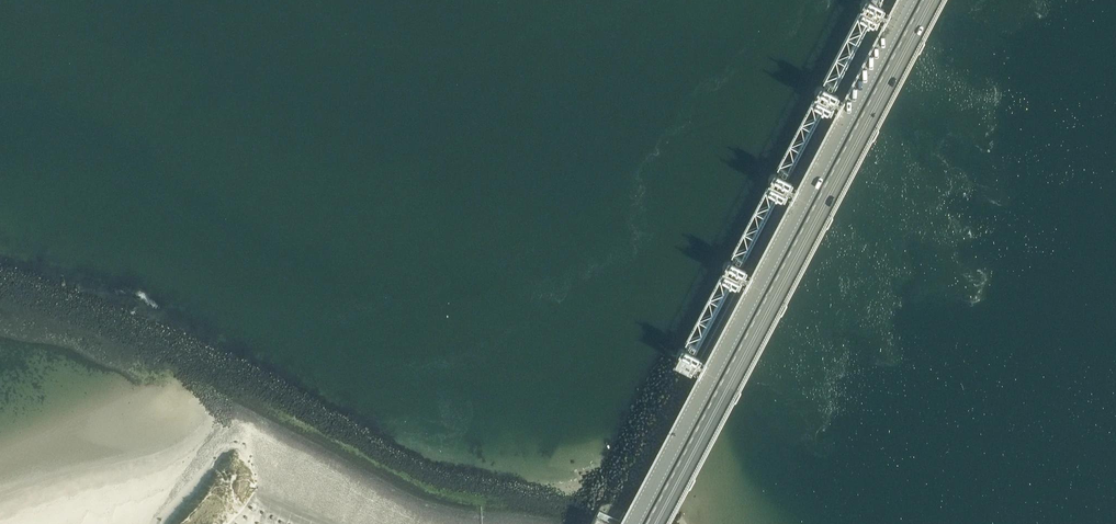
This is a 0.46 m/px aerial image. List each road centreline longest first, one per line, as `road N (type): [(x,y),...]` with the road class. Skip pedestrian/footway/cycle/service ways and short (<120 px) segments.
road 1 (primary): [(654,523),(930,0)]
road 2 (unclassified): [(631,523),(907,0)]

